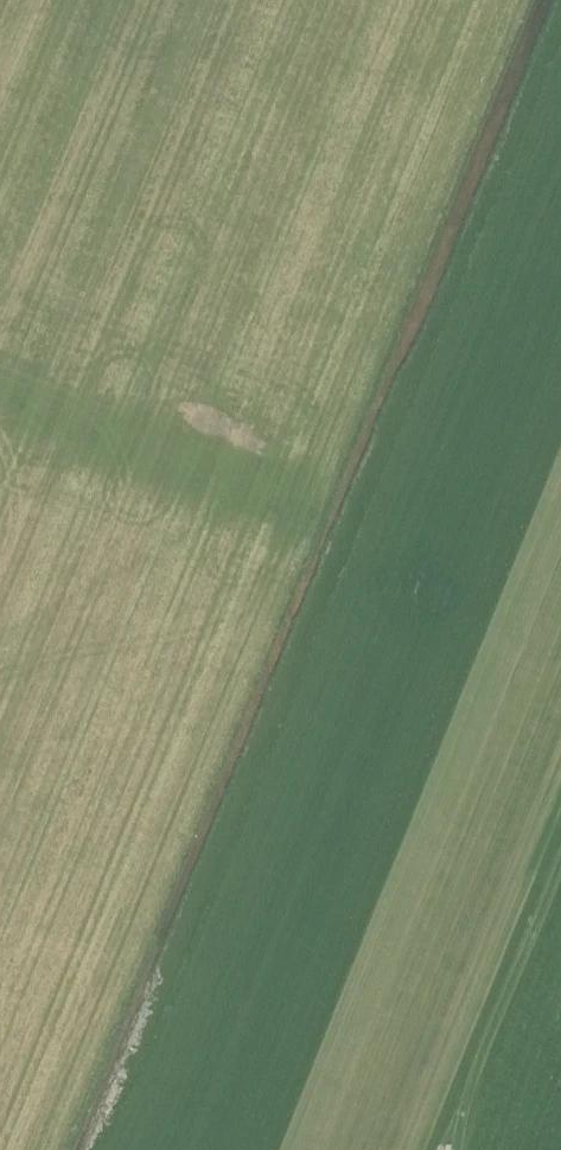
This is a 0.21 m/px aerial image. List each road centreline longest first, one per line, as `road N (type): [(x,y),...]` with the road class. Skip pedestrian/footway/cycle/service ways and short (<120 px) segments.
road 1 (track): [(442,1149),(560,862)]

